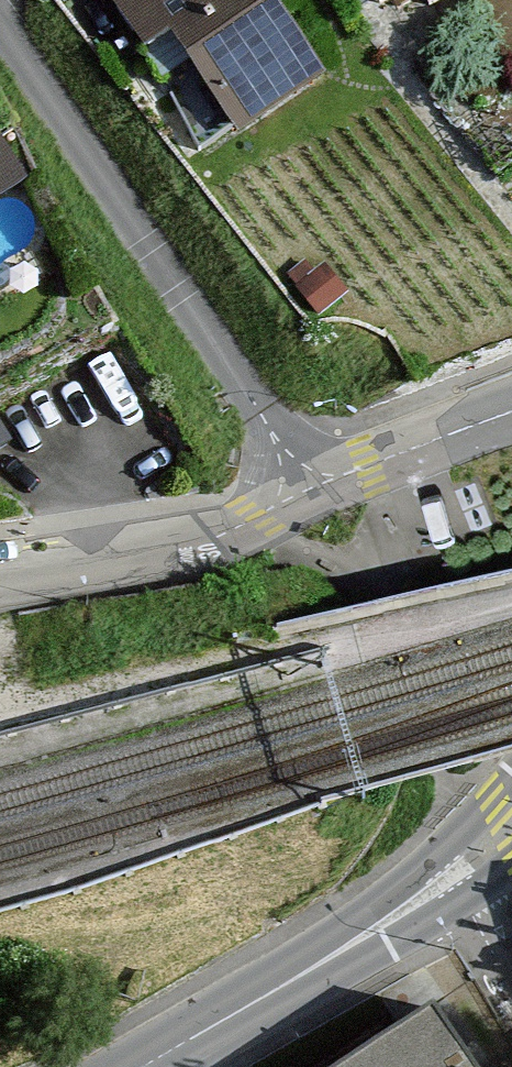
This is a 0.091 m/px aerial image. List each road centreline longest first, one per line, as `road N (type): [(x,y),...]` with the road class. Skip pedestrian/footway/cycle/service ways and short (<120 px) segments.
road 1 (residential): [(308,491),(0,21)]
road 2 (tertiary): [(449,881),(146,1066)]
road 3 (residential): [(308,491),(185,547),(0,588)]
road 4 (residential): [(511,414),(308,491)]

